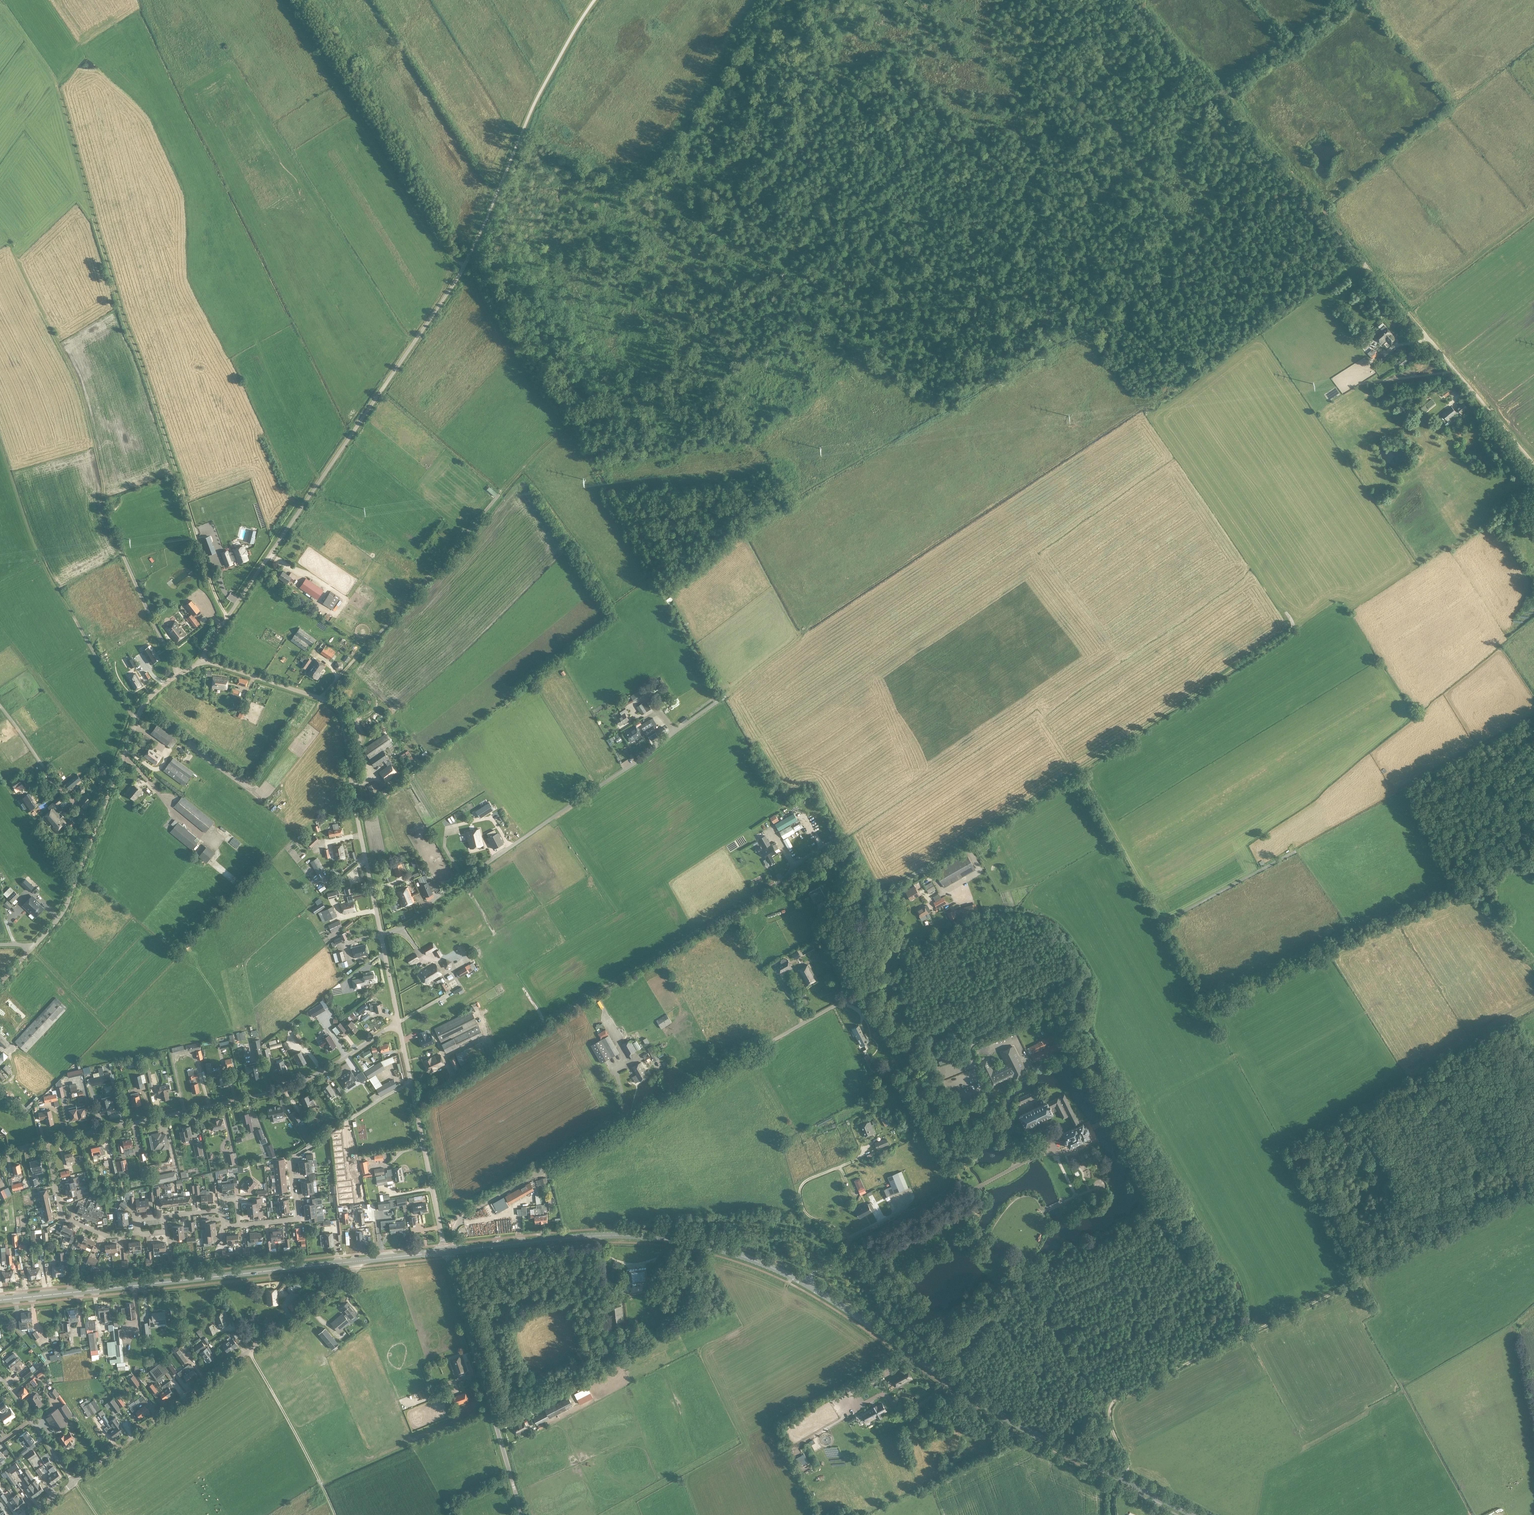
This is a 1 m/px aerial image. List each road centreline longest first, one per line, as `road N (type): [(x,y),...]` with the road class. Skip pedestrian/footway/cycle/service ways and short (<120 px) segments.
road 1 (unclassified): [(200,659),(458,277),(539,94),(595,0)]
road 2 (track): [(229,615),(214,592),(110,270),(58,85),(0,1)]
road 3 (track): [(1076,772),(1202,992),(1216,999),(1486,874)]
road 4 (unclassified): [(865,986),(462,1218),(455,1243)]
road 5 (unclassified): [(415,1102),(784,877),(792,863),(772,830)]
road 6 (secondary): [(1160,1498),(982,1404),(798,1280)]
road 7 (unclassified): [(380,935),(416,920),(727,695)]
road 8 (residential): [(45,1143),(280,1092),(321,1075),(397,1022)]
road 9 (unclassified): [(380,935),(338,708),(200,659)]
road 10 (unclassified): [(850,1253),(969,1191),(865,986)]
road 11 (residential): [(74,1482),(354,1273),(355,1261)]
road 12 (secondary): [(798,1280),(721,1250),(641,1237),(446,1251)]
road 13 (secondary): [(0,1302),(355,1261)]
road 14 (track): [(0,229),(76,376),(106,515),(123,555)]
road 15 (unclassified): [(31,949),(65,908),(140,710),(200,659)]
road 16 (track): [(1254,1331),(1356,1282),(1382,1219),(1511,1146)]
road 17 (track): [(458,277),(289,0)]
road 18 (track): [(501,495),(557,434),(609,406),(712,390),(754,446)]
road 19 (unclassified): [(522,1514),(446,1251)]
road 20 (track): [(1361,1278),(1382,1312),(1366,1323),(1404,1391),(1299,1449)]
road 21 (track): [(1533,464),(1378,279)]
road 22 (track): [(1378,279),(1230,92)]
road 23 (track): [(1127,1474),(1111,1428),(1113,1401),(1254,1331)]
road 24 (track): [(1360,1262),(1533,1177)]
road 25 (track): [(248,1351),(335,1514)]
road 26 (track): [(137,719),(41,562)]
road 27 (unclassified): [(850,1253),(844,1232),(806,1212),(800,1190),(868,1146)]
road 28 (track): [(1121,1113),(1200,1257)]
road 29 (residential): [(45,1143),(66,1220),(103,1236),(139,1235)]
road 30 (track): [(1161,922),(1296,851)]
road 31 (unclassified): [(446,1251),(415,1102)]
road 32 (track): [(1359,1268),(1286,1139)]
road 33 (track): [(1292,853),(1313,833),(1415,780)]
road 34 (track): [(1404,1391),(1472,1514)]
road 35 (track): [(727,695),(830,607)]
road 36 (track): [(1511,1146),(1521,1096),(1478,1034)]

